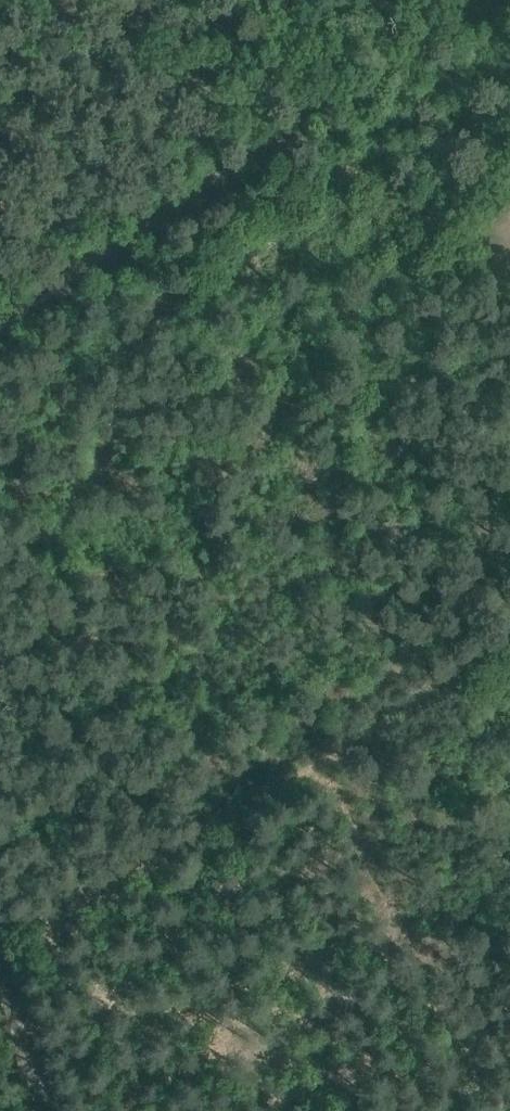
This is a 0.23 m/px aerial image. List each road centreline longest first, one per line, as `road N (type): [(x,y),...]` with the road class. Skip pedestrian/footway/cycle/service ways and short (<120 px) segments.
road 1 (track): [(40,1110),(0,975)]

